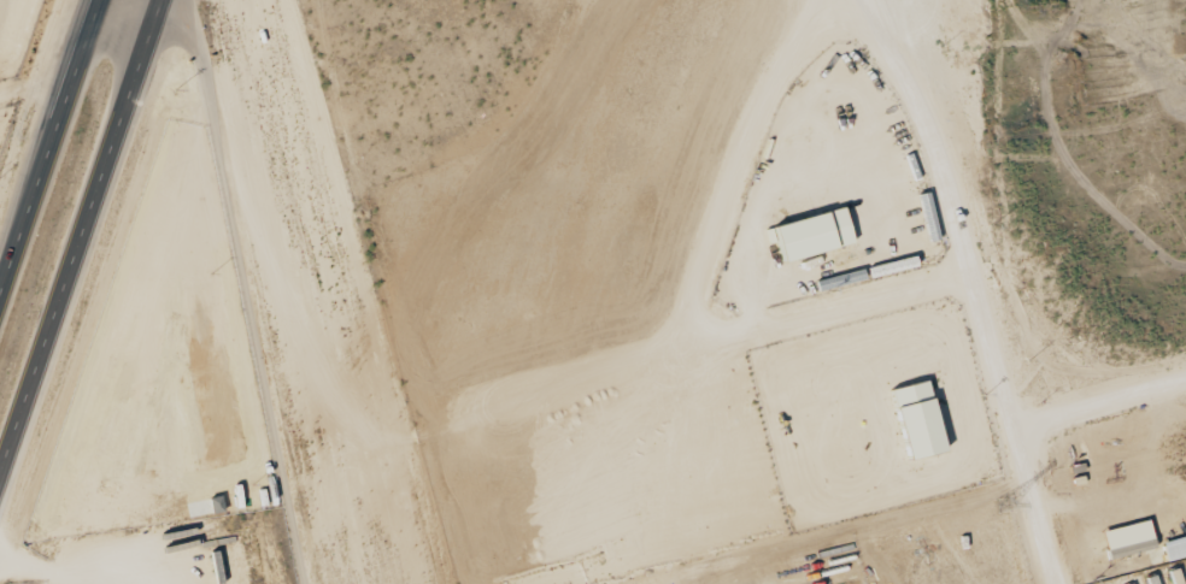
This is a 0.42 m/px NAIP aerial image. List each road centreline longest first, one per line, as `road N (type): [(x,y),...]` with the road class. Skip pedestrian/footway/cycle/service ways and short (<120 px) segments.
road 1 (residential): [(844,0),(897,57),(935,135),(1023,448),(1185,403)]
road 2 (primary): [(0,466),(158,0)]
road 3 (primary): [(103,0),(0,302)]
road 4 (residential): [(1065,583),(1023,448)]

